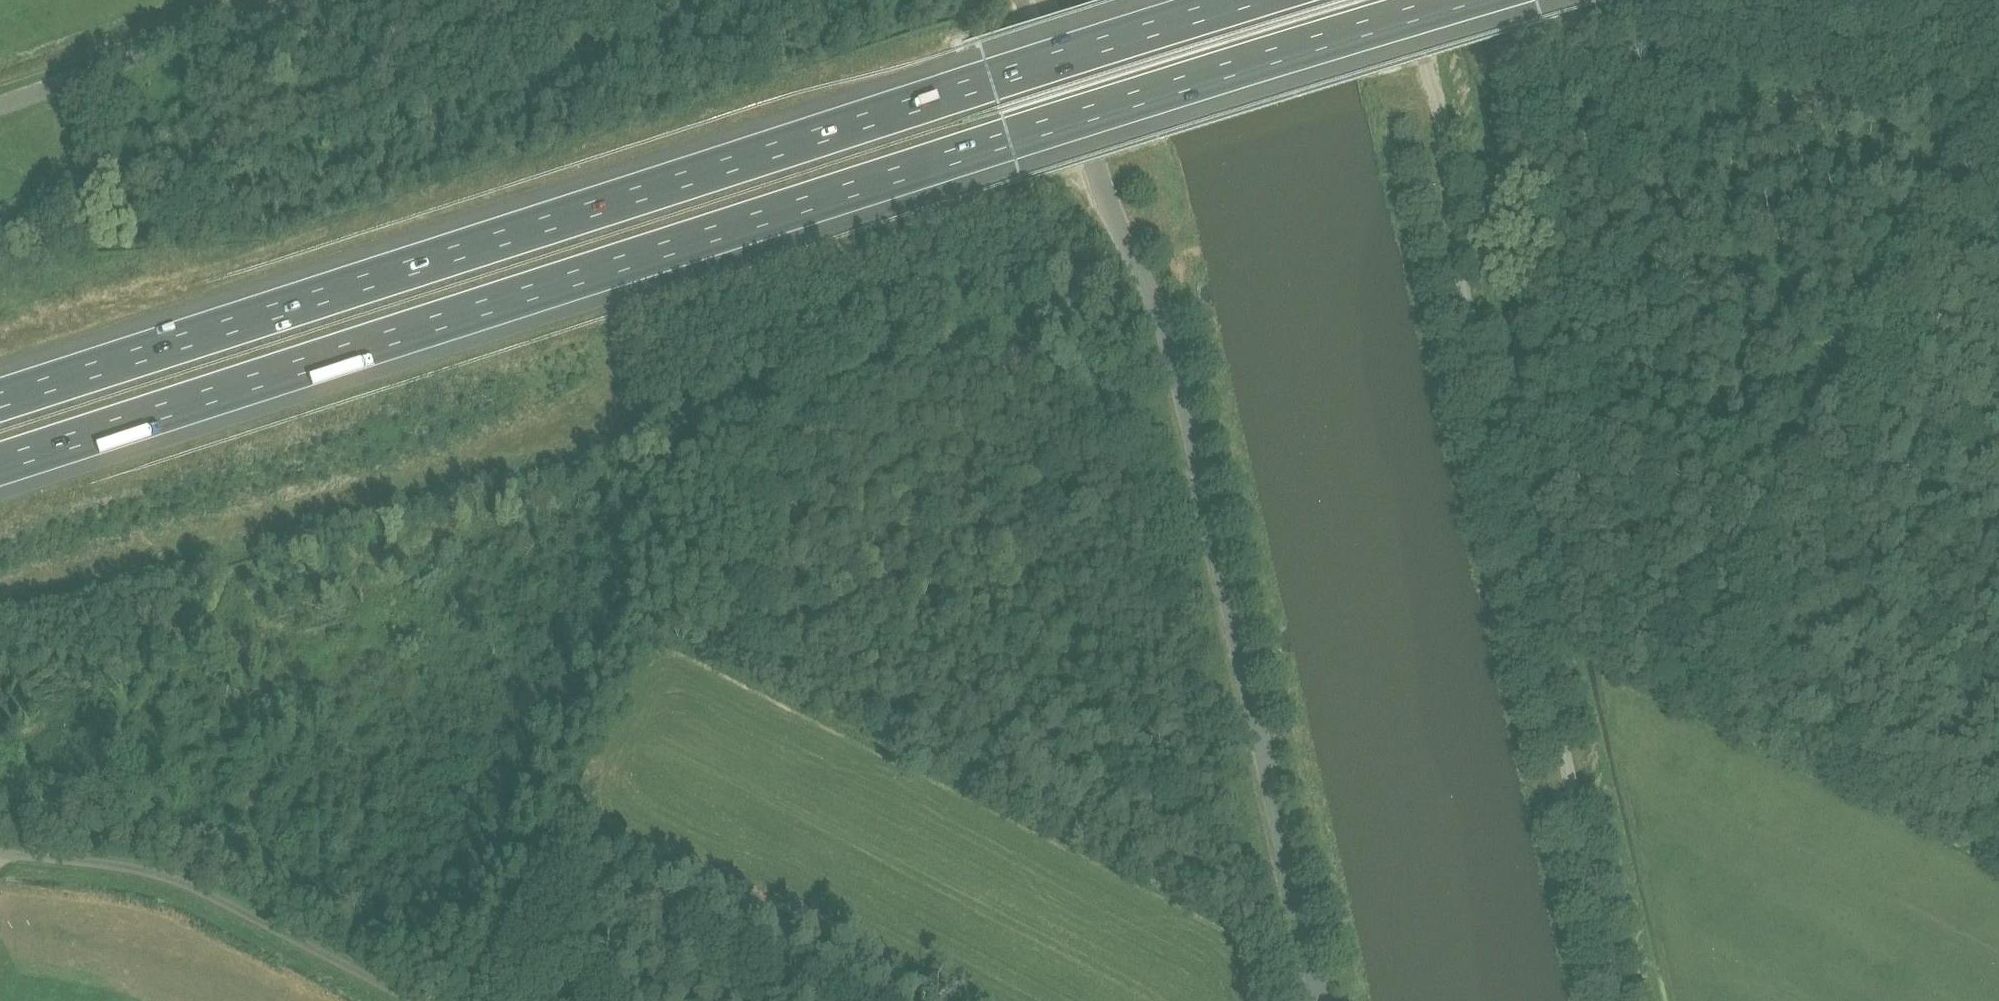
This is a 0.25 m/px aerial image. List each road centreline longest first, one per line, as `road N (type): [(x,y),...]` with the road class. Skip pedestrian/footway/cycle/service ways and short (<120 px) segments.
road 1 (motorway): [(0,466),(1462,0)]
road 2 (motorway): [(1249,0),(0,400)]
road 3 (unclassified): [(1318,1000),(1180,371),(1148,293),(1123,260),(1045,0)]
road 4 (unclassified): [(1618,1000),(1466,319),(1443,135),(1406,0)]
road 5 (unclassified): [(0,855),(145,871),(182,883),(408,1000)]
road 6 (unclassified): [(0,104),(294,0)]

